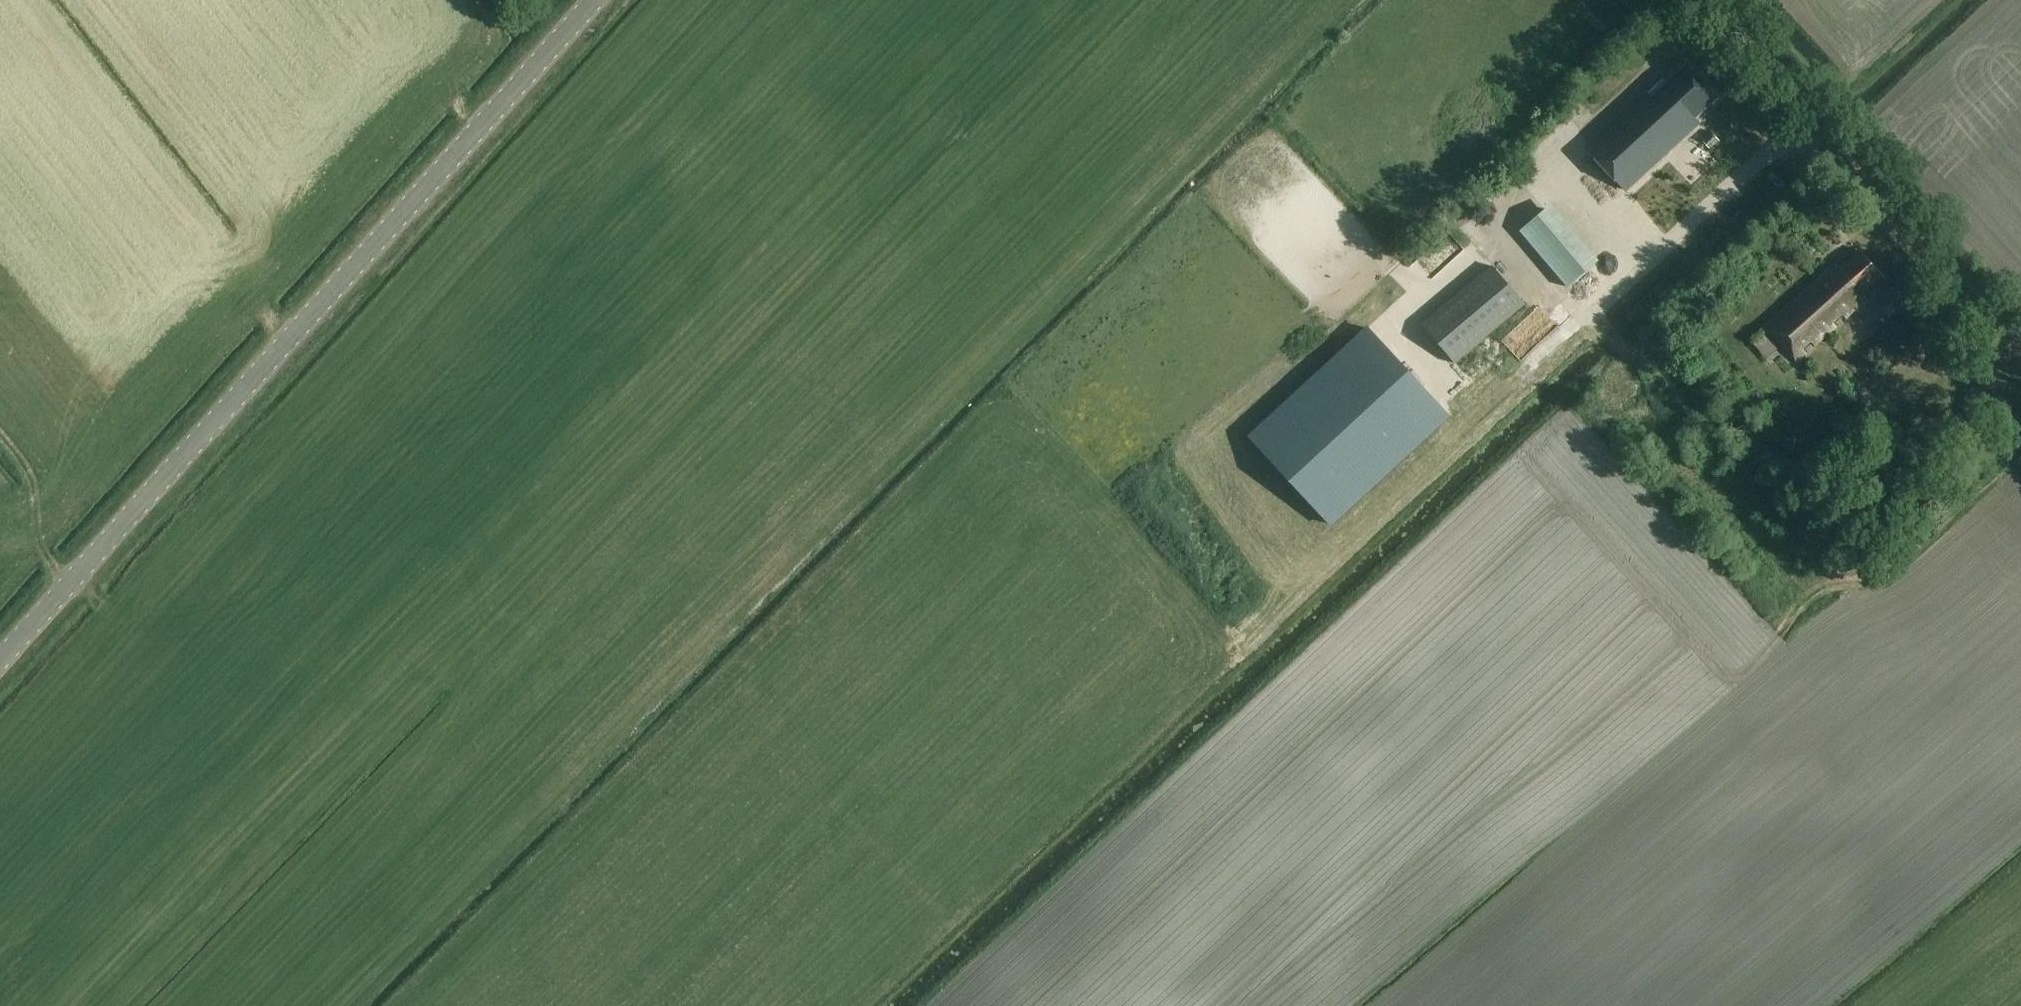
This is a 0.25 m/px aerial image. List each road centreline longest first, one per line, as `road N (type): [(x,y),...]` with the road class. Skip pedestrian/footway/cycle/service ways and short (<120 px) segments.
road 1 (tertiary): [(0,652),(594,0)]
road 2 (unclassified): [(2020,350),(1707,0)]

